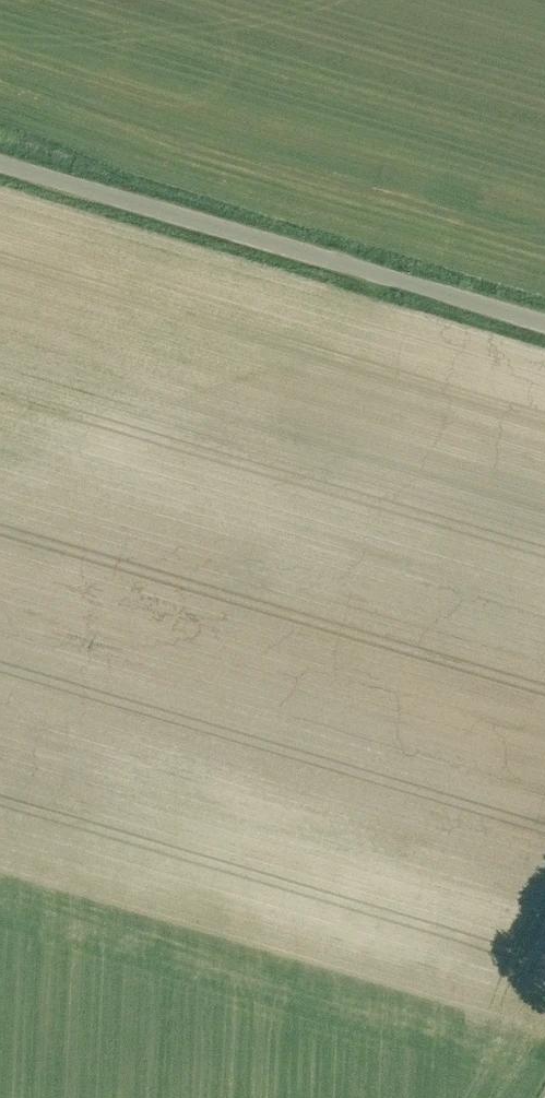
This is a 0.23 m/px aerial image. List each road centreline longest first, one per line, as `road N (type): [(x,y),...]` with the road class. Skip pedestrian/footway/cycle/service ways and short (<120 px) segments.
road 1 (unclassified): [(0,162),(544,326)]

